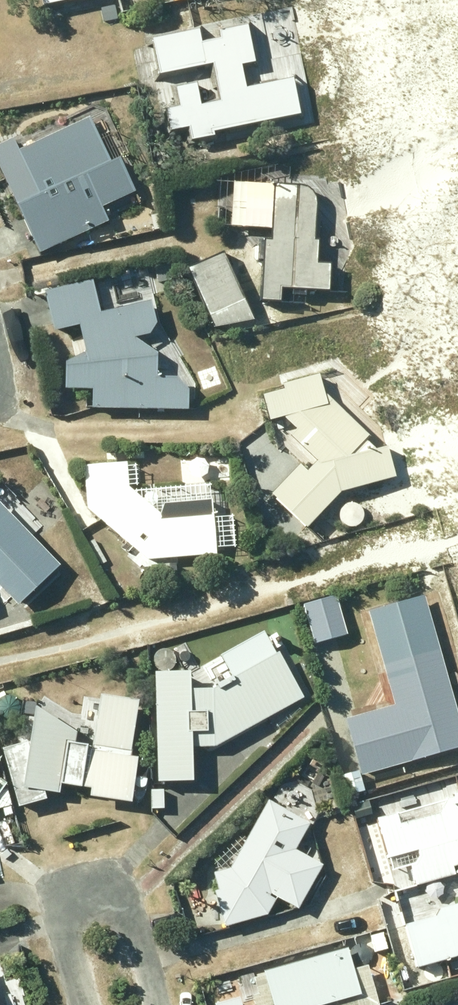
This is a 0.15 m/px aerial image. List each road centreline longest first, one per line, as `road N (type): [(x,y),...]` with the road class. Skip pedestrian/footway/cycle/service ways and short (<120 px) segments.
road 1 (residential): [(87,1004),(66,928),(74,897),(88,890),(119,899),(155,1004)]

